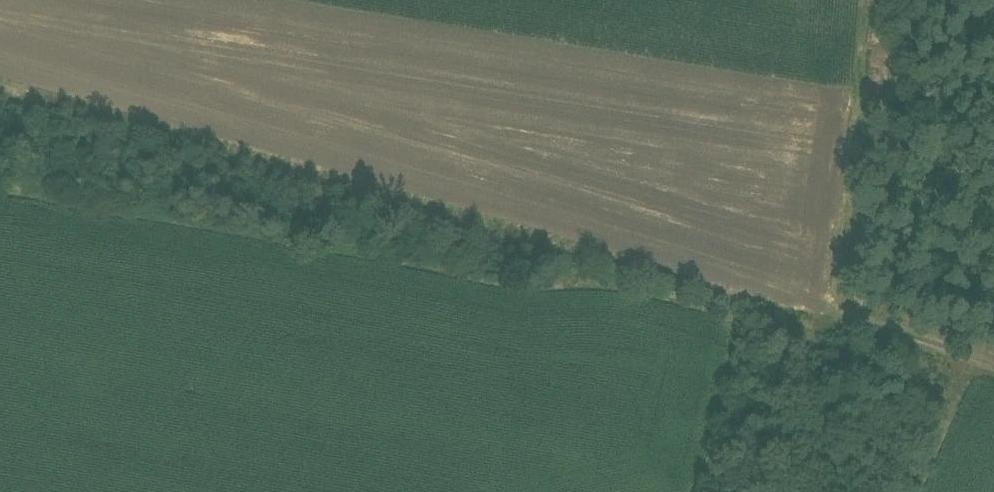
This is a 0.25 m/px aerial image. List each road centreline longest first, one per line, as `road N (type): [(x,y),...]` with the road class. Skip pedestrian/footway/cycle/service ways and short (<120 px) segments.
road 1 (track): [(857,312),(993,357)]

